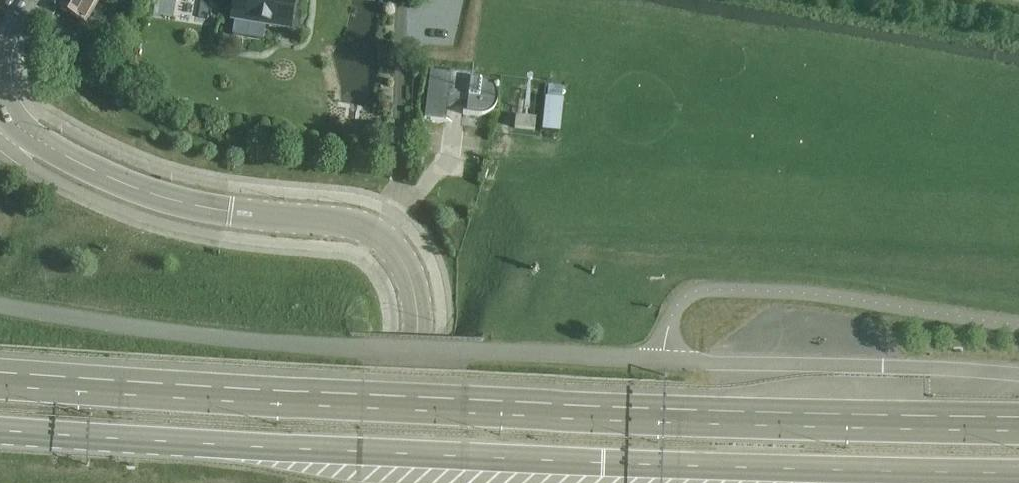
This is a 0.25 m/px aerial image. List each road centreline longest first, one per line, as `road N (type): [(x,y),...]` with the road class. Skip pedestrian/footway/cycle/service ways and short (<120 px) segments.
road 1 (primary): [(1018,429),(608,420),(0,385)]
road 2 (primary): [(0,432),(1018,474)]
road 3 (tertiary): [(408,482),(415,312),(391,250),(362,229),(182,202),(72,159),(15,116),(0,64)]

